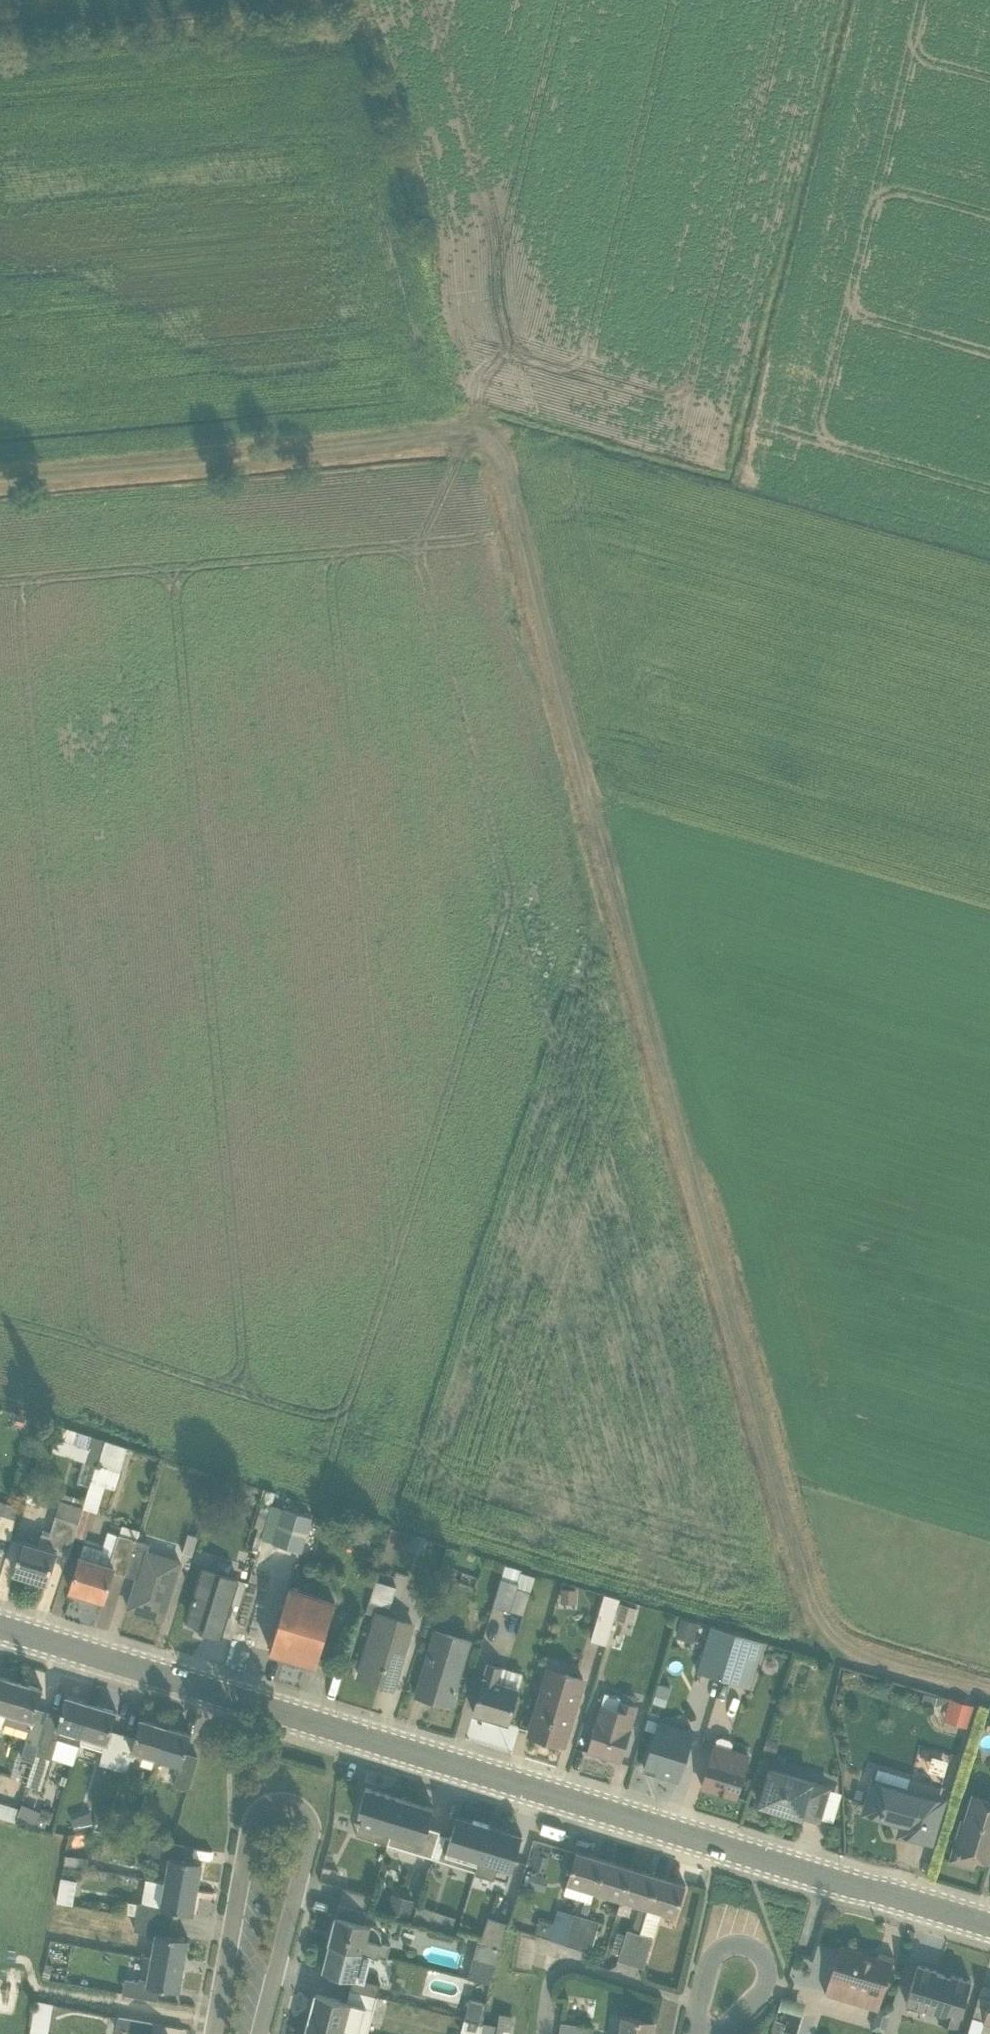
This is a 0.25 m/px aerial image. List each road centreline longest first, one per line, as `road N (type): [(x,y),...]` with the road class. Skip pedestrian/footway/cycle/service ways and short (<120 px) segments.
road 1 (track): [(0,476),(454,434),(483,439),(499,456),(806,1599),(836,1642),(989,1691)]
road 2 (tertiary): [(0,1626),(989,1926)]
road 3 (residential): [(260,2033),(311,1825),(283,1800),(263,1804),(252,1821),(213,2033)]
road 4 (residential): [(692,2033),(716,1949),(735,1942),(755,1948),(768,1975),(729,2023)]

